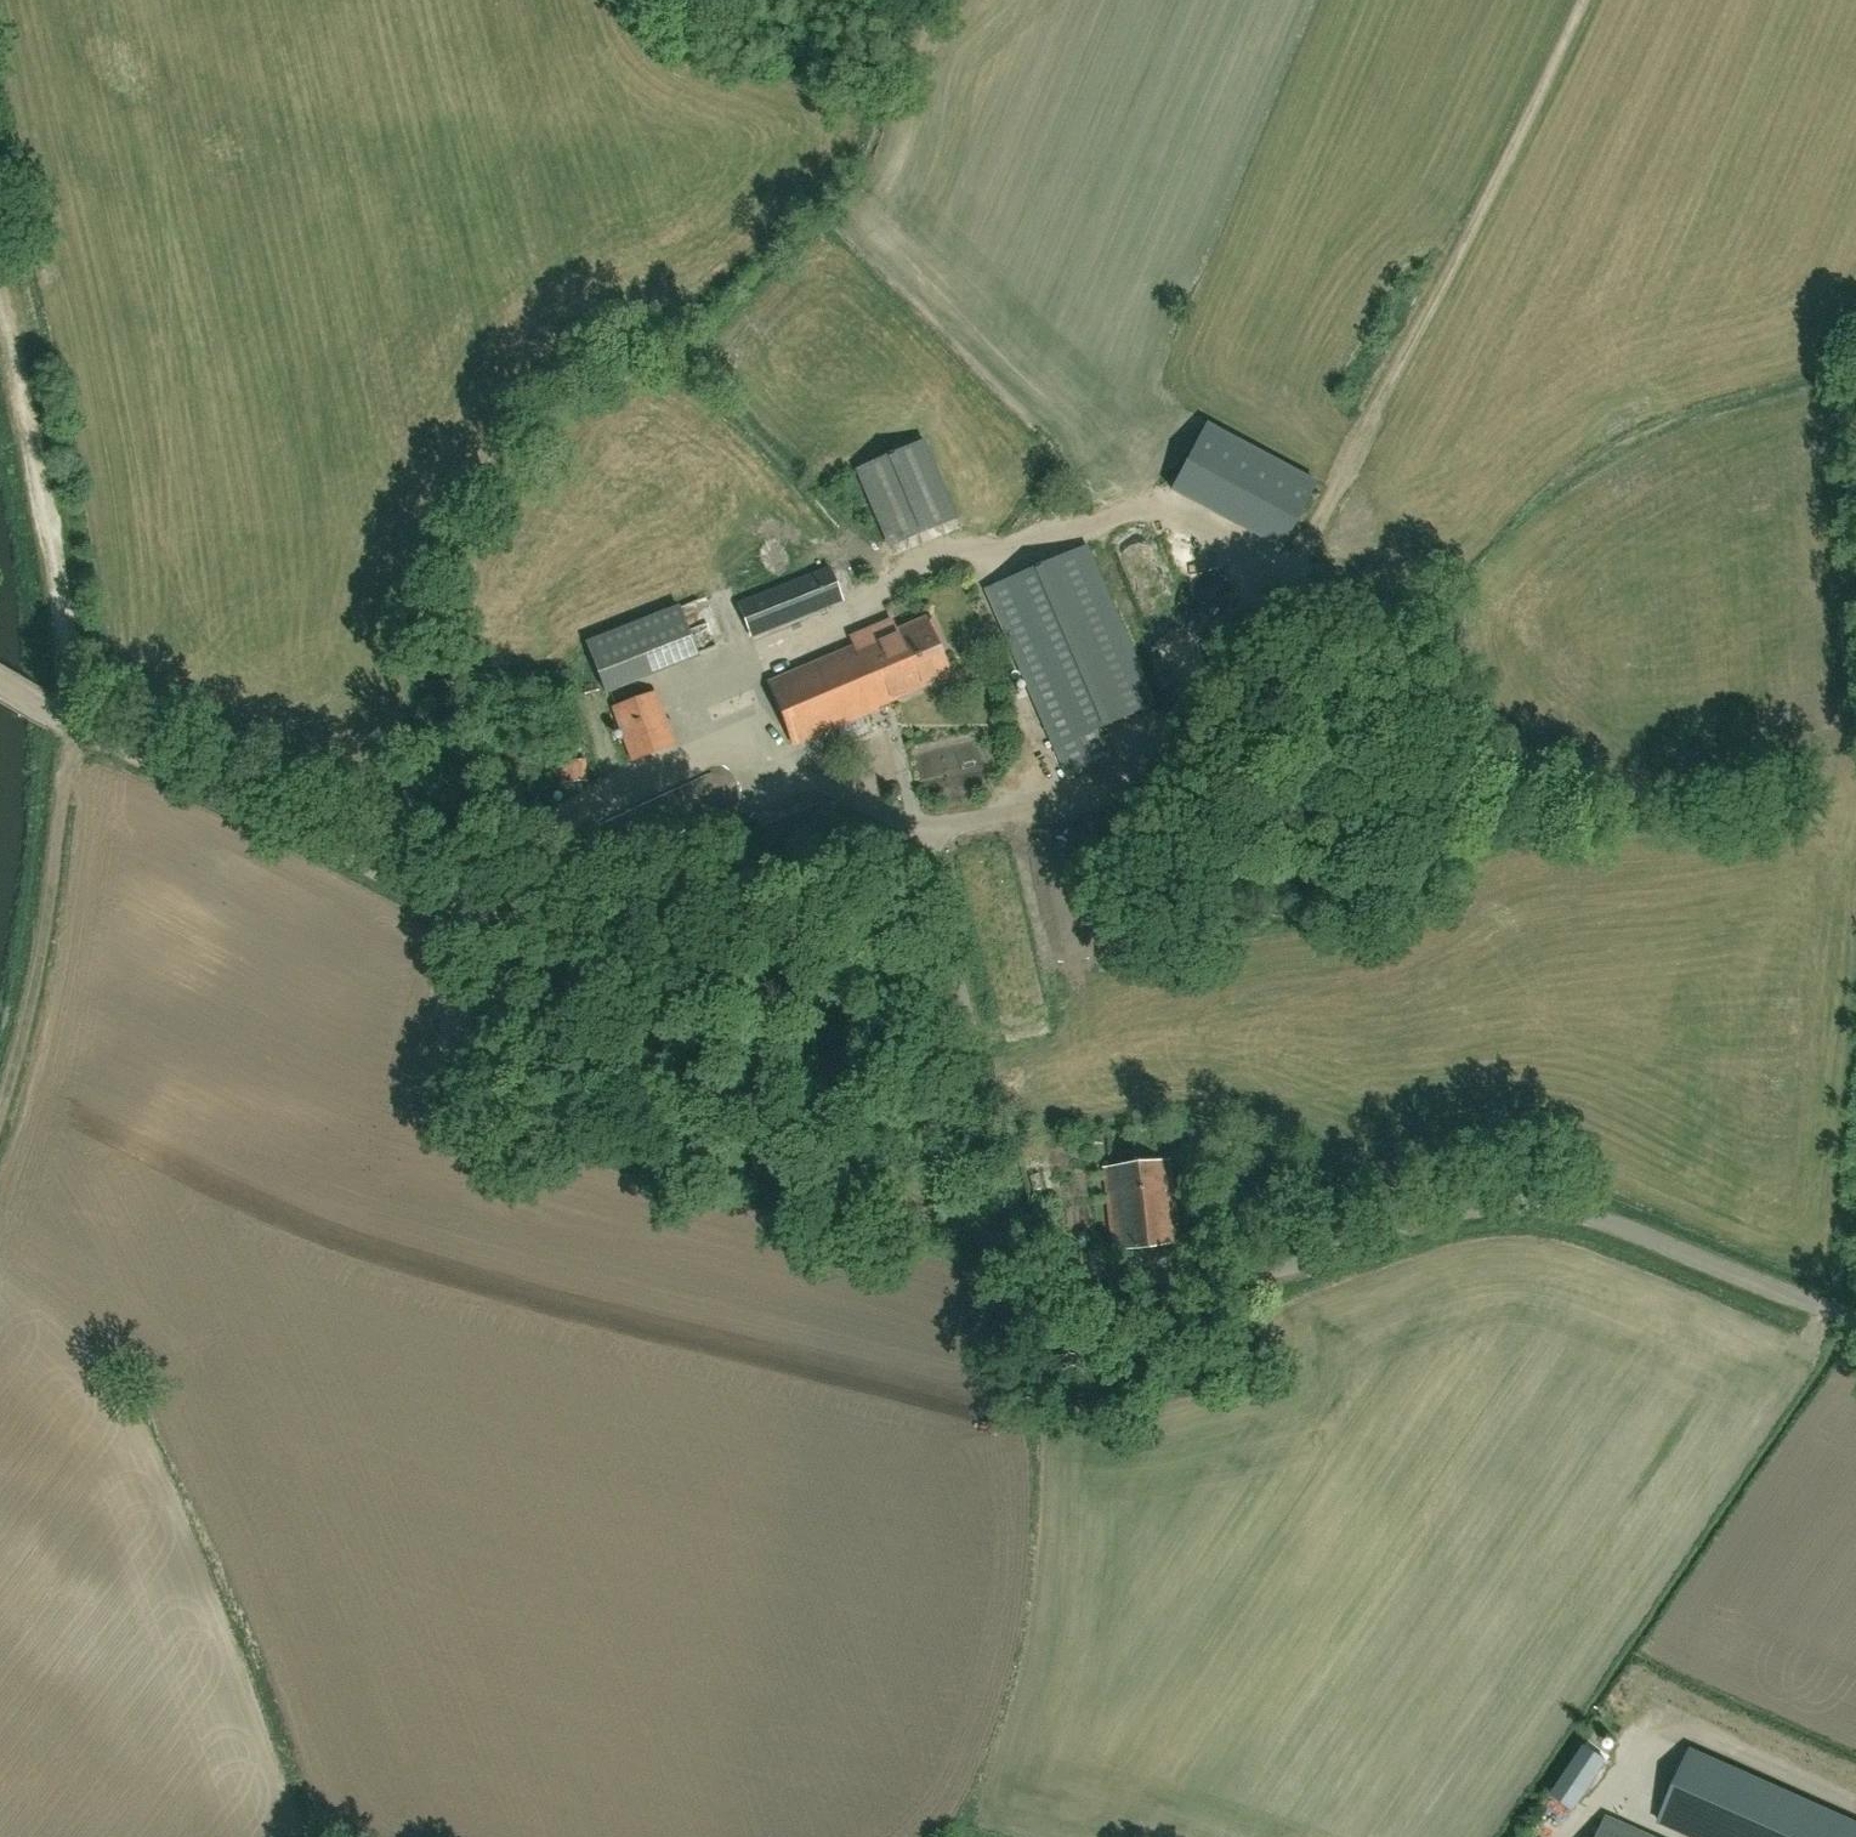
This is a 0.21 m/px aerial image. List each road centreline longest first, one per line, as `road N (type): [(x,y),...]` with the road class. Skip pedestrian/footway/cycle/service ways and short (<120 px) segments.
road 1 (unclassified): [(1855,1320),(1570,1209),(1535,1204),(1461,1211),(1324,1255),(1229,1272),(1147,1269),(1010,1238),(854,1159),(570,967),(0,682)]
road 2 (track): [(0,293),(58,586),(64,720)]

